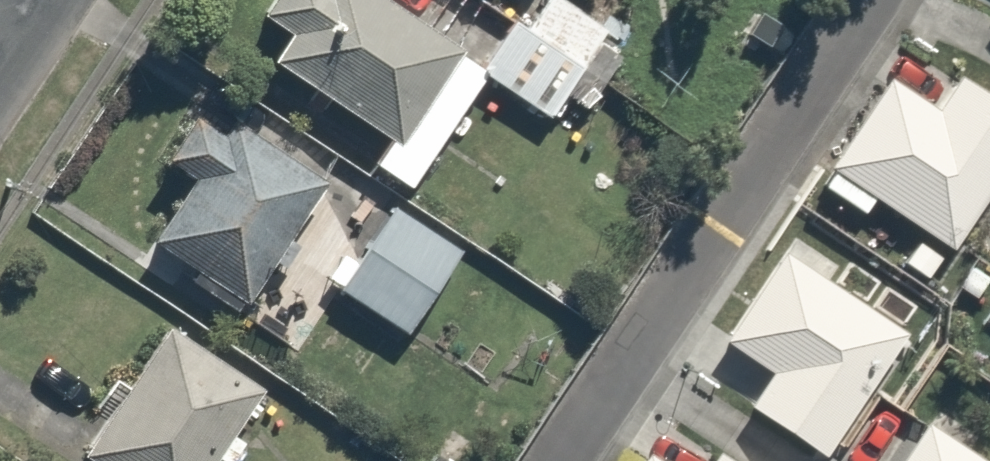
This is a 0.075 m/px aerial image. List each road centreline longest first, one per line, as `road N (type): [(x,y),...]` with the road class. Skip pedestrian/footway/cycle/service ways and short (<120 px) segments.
road 1 (residential): [(556,460),(867,0)]

